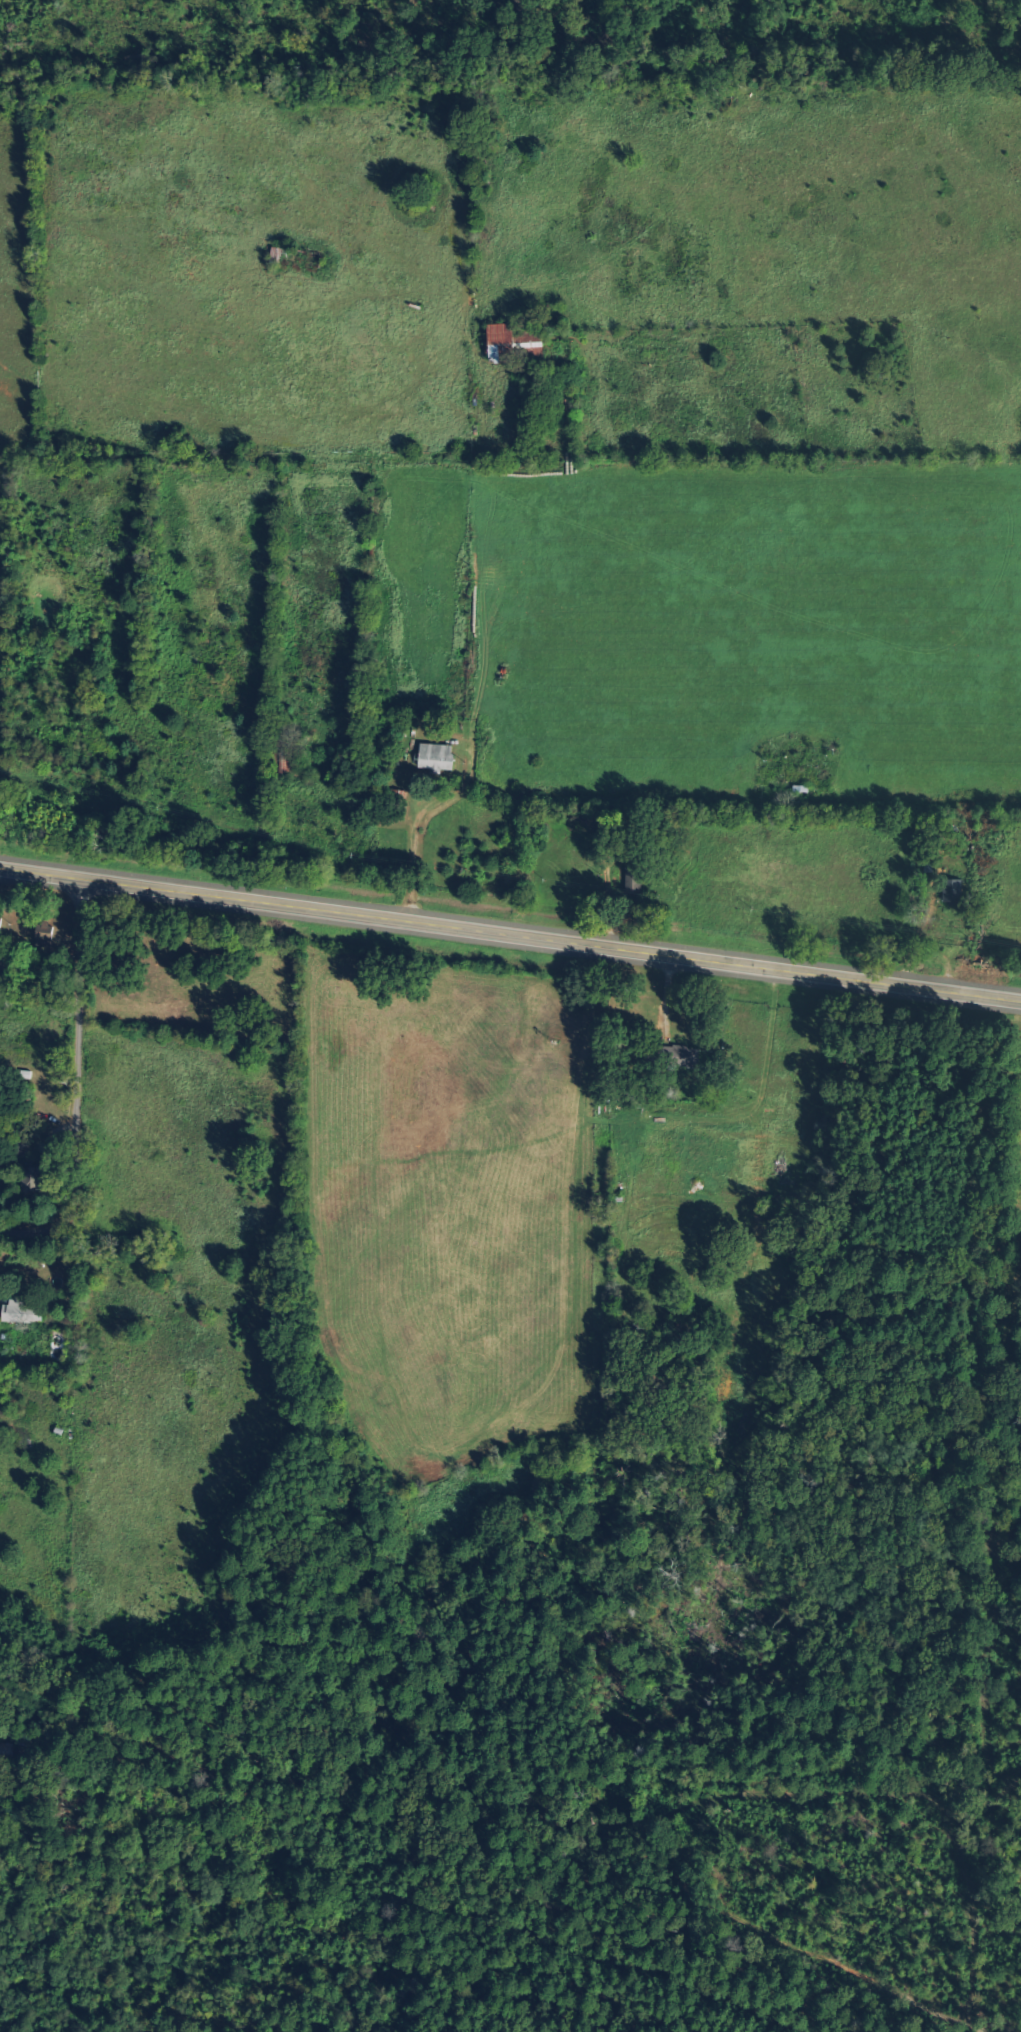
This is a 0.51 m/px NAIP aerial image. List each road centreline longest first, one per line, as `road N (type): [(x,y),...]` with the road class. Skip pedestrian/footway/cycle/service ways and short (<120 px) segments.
road 1 (trunk): [(1020,1001),(0,860)]
road 2 (residential): [(82,870),(92,1210),(72,1235),(0,1234)]

